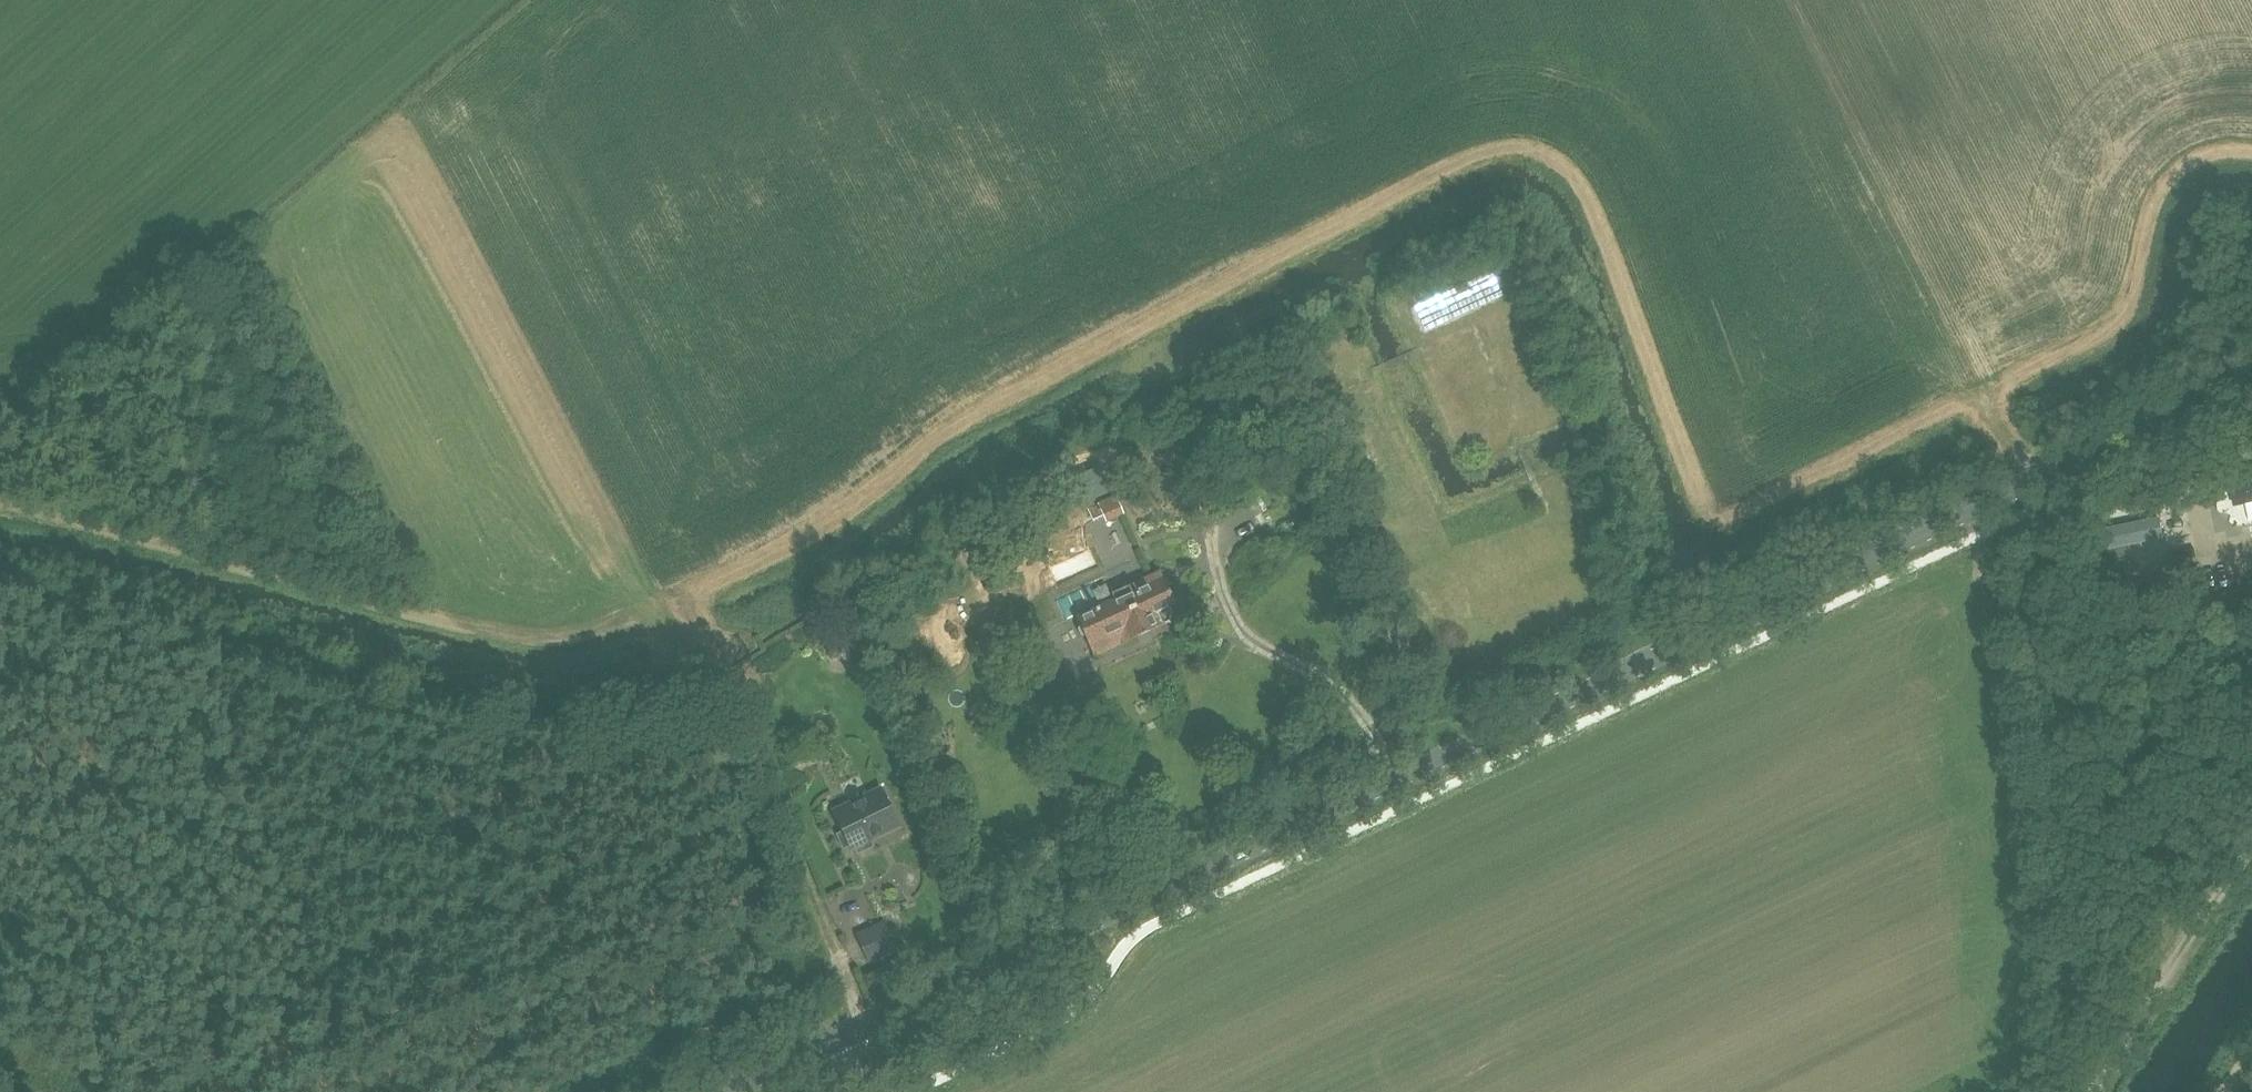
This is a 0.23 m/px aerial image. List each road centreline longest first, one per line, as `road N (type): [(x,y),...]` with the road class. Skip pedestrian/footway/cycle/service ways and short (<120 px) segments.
road 1 (secondary): [(719,1091),(2251,378)]
road 2 (track): [(707,637),(753,732),(865,1024)]
road 3 (track): [(2087,1091),(2251,848)]

